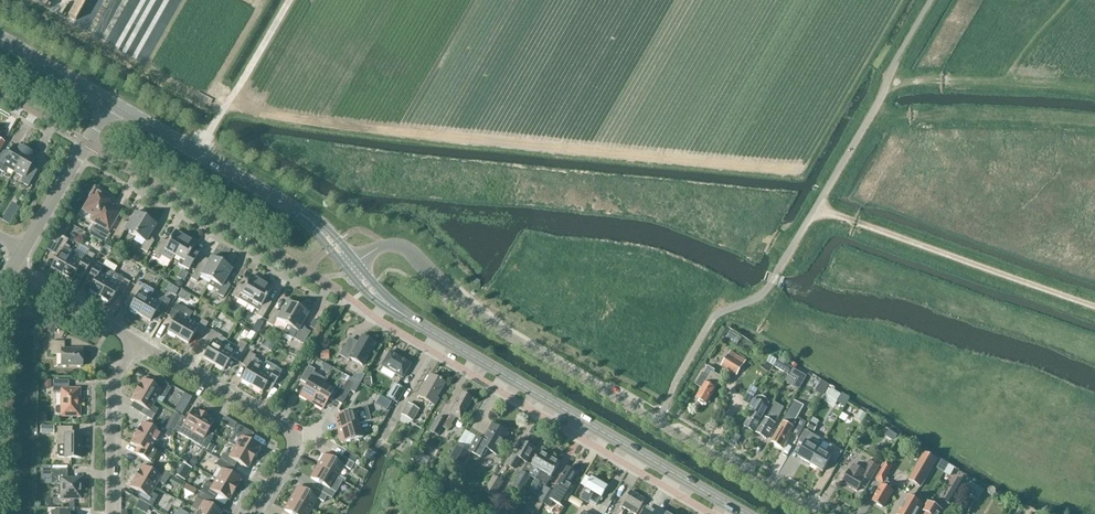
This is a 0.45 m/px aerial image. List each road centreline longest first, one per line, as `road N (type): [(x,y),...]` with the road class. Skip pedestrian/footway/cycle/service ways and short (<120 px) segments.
road 1 (unclassified): [(814,513),(502,331),(408,249),(383,246),(351,266)]
road 2 (tertiary): [(743,513),(405,315),(351,266)]
road 3 (tertiary): [(351,266),(301,213),(110,102)]
road 4 (residential): [(331,287),(87,142)]
road 5 (residential): [(259,513),(292,463),(293,431),(138,342)]
road 6 (residential): [(111,513),(109,376),(138,342)]
road 7 (track): [(290,0),(197,152)]
road 8 (residential): [(138,342),(12,268)]
road 9 (tertiary): [(110,102),(0,38)]
road 10 (residential): [(23,250),(87,142)]

